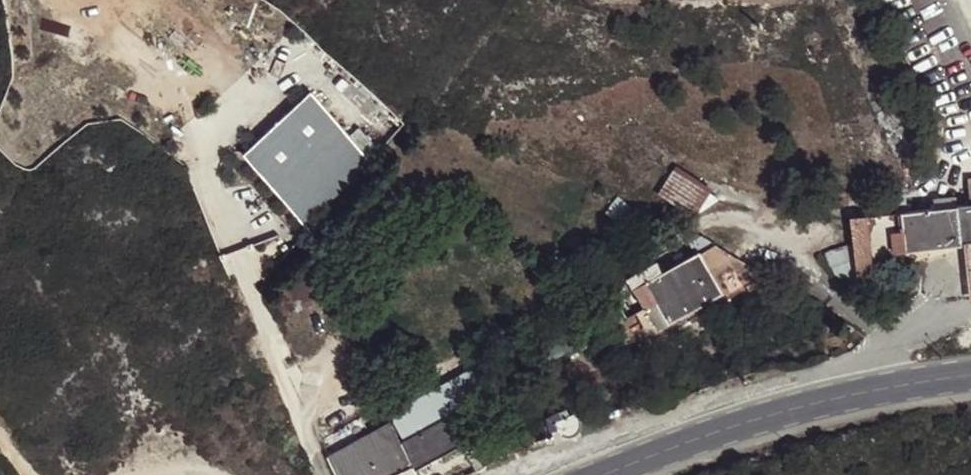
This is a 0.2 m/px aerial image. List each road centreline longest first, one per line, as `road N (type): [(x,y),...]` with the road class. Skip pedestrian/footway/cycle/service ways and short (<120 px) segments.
road 1 (secondary): [(970,376),(766,416),(603,474)]

